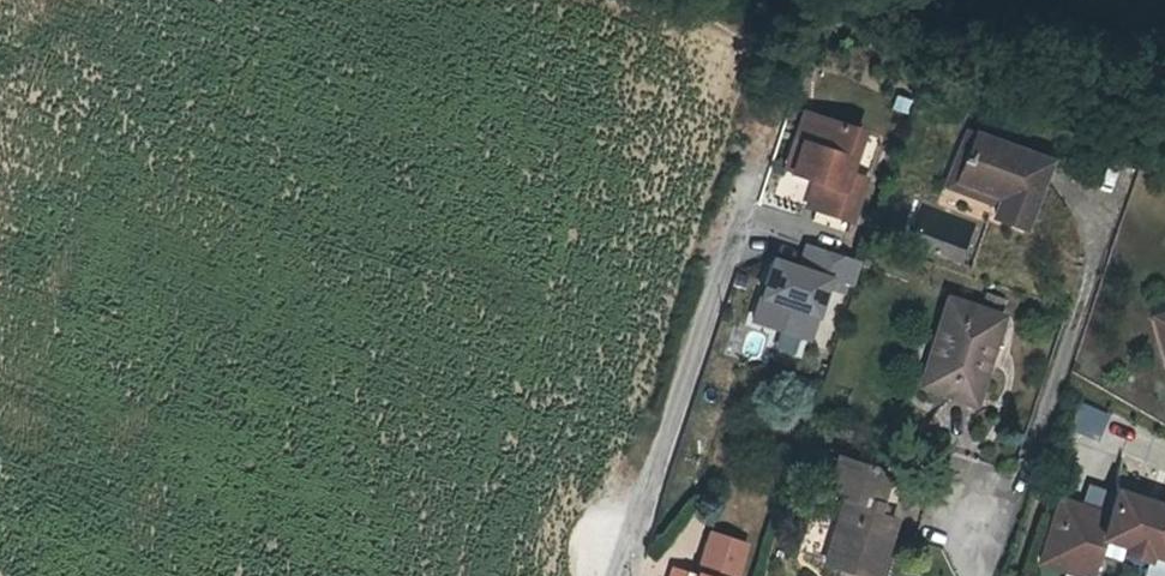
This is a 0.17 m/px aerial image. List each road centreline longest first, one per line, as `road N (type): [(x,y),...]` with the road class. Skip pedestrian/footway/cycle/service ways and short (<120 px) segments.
road 1 (residential): [(620,575),(738,222)]

